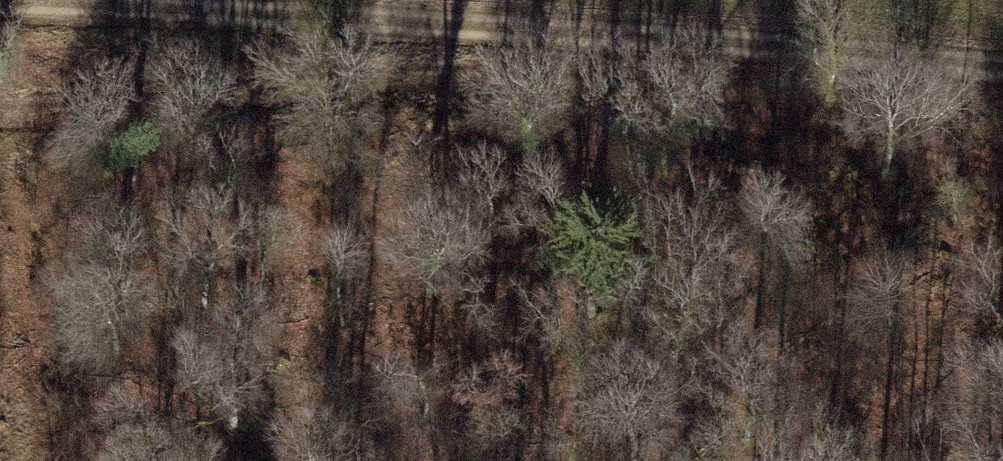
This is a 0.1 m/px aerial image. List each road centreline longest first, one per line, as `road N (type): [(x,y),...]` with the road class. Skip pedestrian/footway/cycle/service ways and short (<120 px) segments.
road 1 (track): [(0,106),(139,101),(360,78),(539,79),(654,95),(1002,167)]
road 2 (track): [(22,0),(1002,68)]

